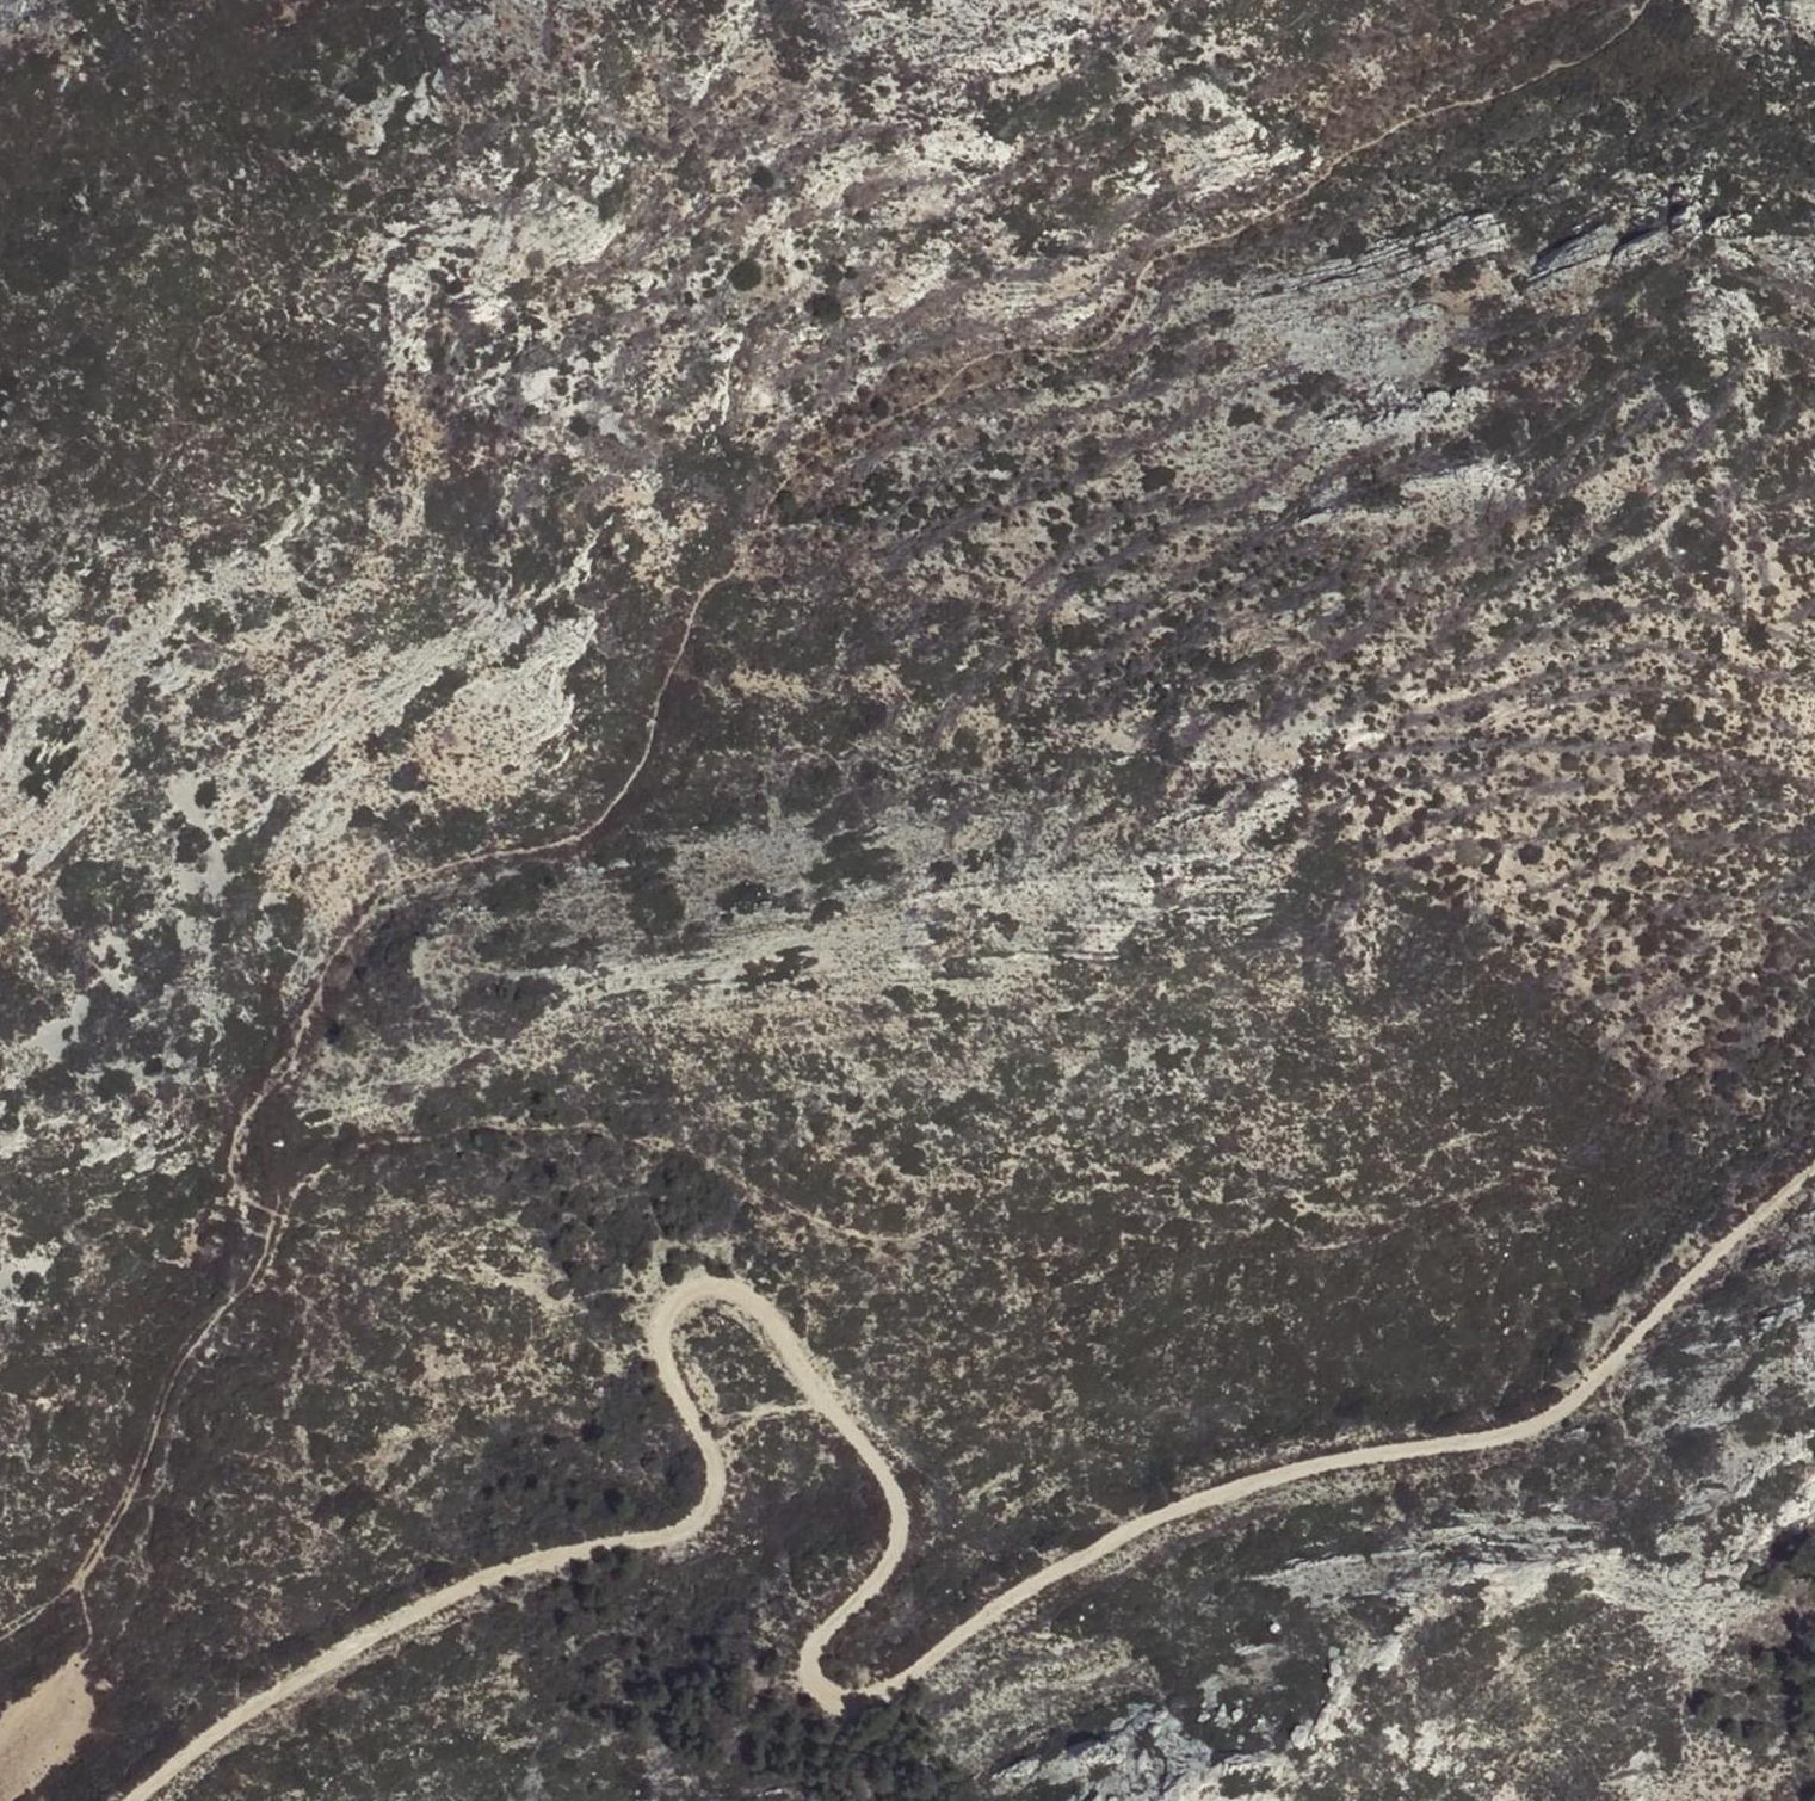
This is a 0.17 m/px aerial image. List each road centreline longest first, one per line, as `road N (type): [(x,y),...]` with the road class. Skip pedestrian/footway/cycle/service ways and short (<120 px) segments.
road 1 (track): [(146,1800),(281,1695),(449,1589),(656,1542),(707,1517),(716,1478),(666,1373),(665,1319),(708,1287),(761,1309),(820,1382),(872,1469),(897,1535),(875,1582),(835,1635),(821,1682),(842,1710),(899,1693),(1051,1567),(1190,1504),(1355,1476),(1512,1427),(1632,1344),(1814,1139)]

